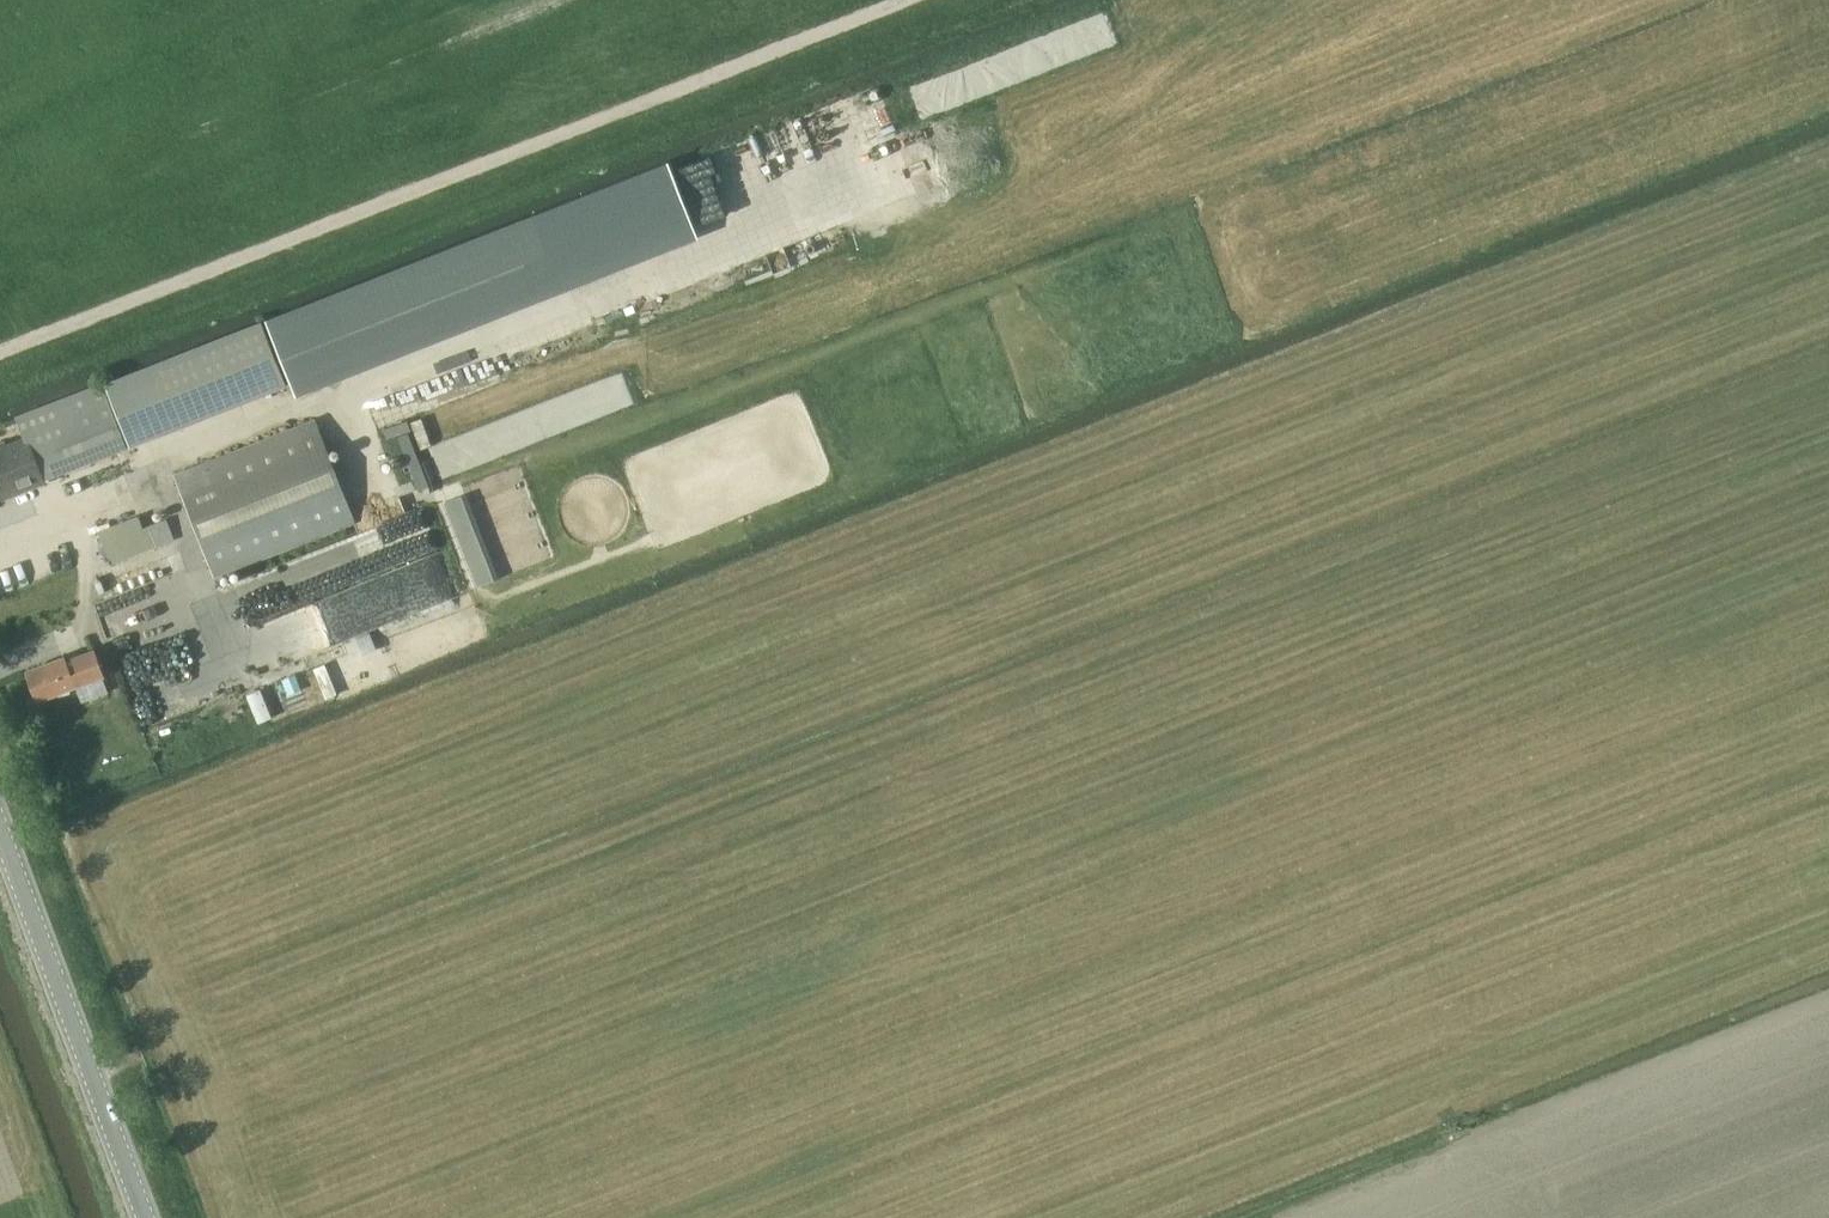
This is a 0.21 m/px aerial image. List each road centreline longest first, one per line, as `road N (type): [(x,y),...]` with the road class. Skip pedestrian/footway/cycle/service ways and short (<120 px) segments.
road 1 (track): [(0,355),(901,0)]
road 2 (tertiary): [(143,1217),(0,832)]
road 3 (track): [(1299,1217),(1504,1137)]

